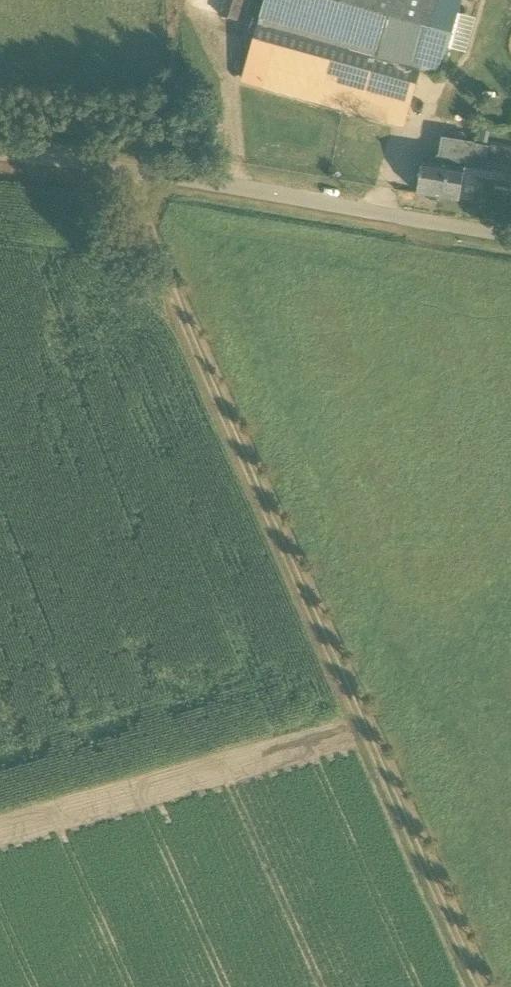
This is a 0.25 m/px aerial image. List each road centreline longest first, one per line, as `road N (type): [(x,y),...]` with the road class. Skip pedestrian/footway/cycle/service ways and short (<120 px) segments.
road 1 (track): [(481,986),(173,302),(172,271),(139,173)]
road 2 (unclassified): [(510,237),(0,152)]

